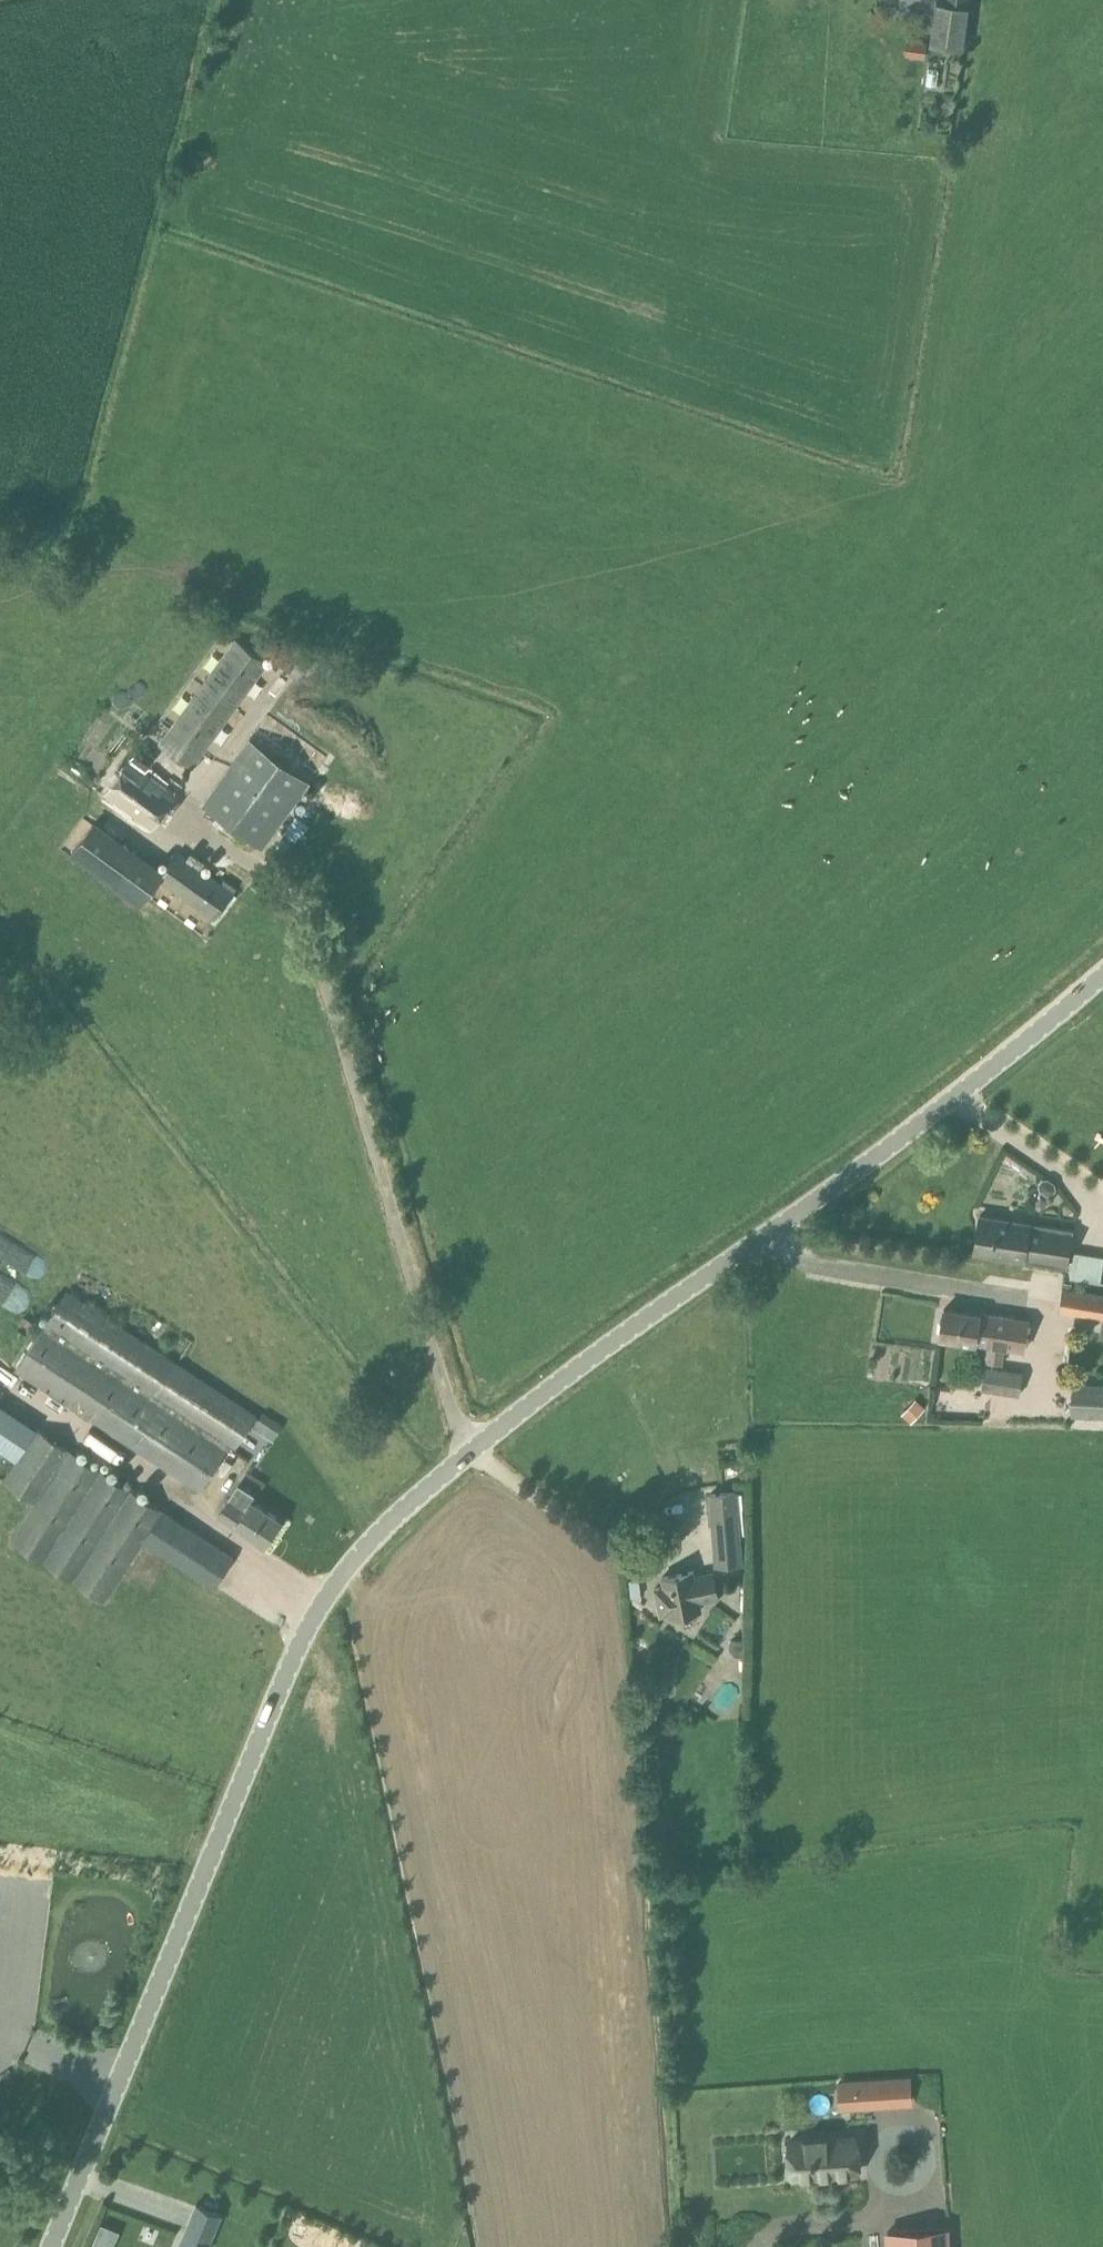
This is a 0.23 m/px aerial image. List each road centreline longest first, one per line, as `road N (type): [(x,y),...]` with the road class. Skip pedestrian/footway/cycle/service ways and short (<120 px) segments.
road 1 (unclassified): [(50,2246),(296,1653),(362,1548),(613,1339),(957,1095),(1102,971)]

